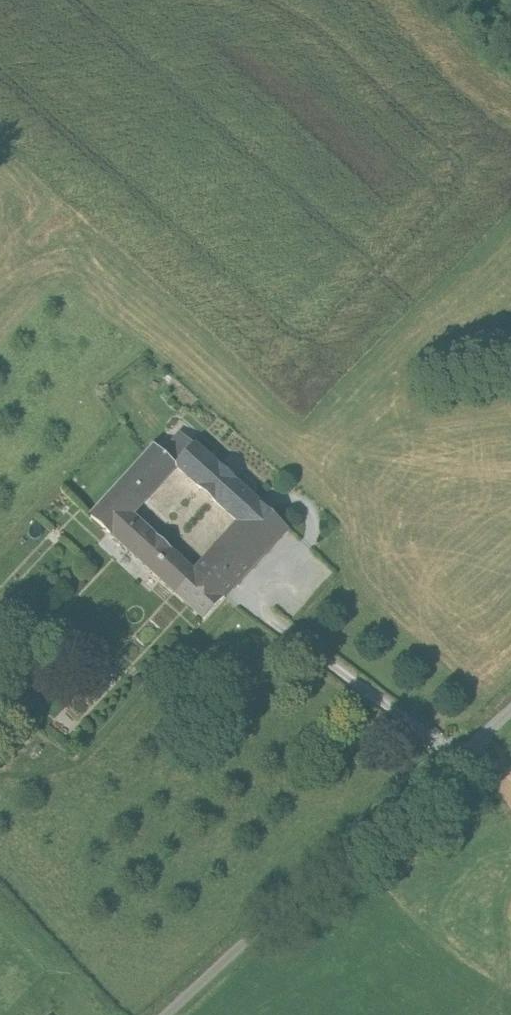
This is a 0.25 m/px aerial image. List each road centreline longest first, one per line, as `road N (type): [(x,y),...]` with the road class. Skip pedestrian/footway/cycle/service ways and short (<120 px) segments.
road 1 (unclassified): [(173,1014),(510,715)]

